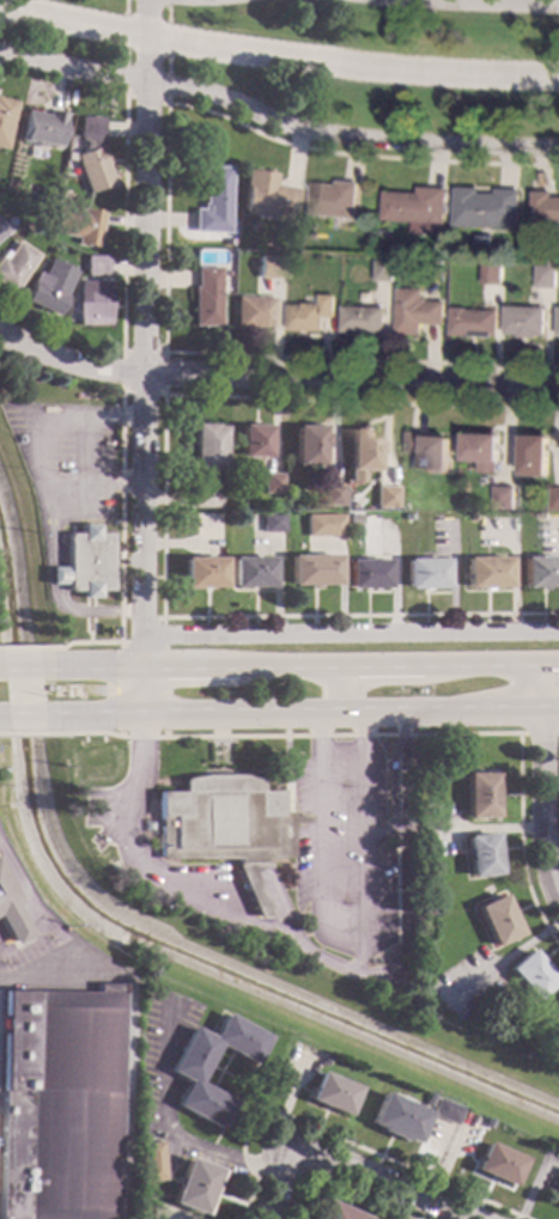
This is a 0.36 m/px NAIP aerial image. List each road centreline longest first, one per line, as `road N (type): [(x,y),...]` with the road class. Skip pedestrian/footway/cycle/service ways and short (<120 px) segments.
road 1 (residential): [(146,36),(141,715)]
road 2 (residential): [(0,53),(214,96),(303,132),(558,143)]
road 3 (residential): [(558,387),(141,376),(69,361),(0,333)]
road 4 (residential): [(558,72),(286,55),(0,6)]
road 5 (secondary): [(558,665),(53,669)]
road 6 (secondary): [(59,718),(335,708),(558,713)]
road 7 (residential): [(140,638),(558,630)]
road 8 (residential): [(454,1218),(285,1152),(264,1218)]
road 9 (residential): [(558,906),(543,853),(542,665)]
road 10 (residential): [(558,4),(422,0)]

